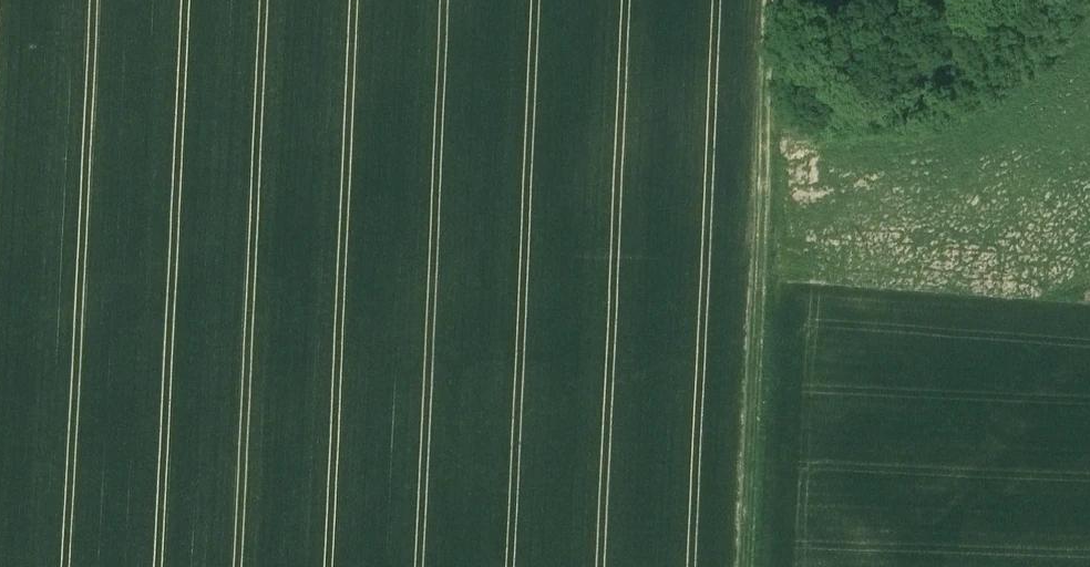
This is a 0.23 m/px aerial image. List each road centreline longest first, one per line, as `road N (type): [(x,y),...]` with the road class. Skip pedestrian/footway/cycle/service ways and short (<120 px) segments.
road 1 (track): [(743,566),(774,0)]

